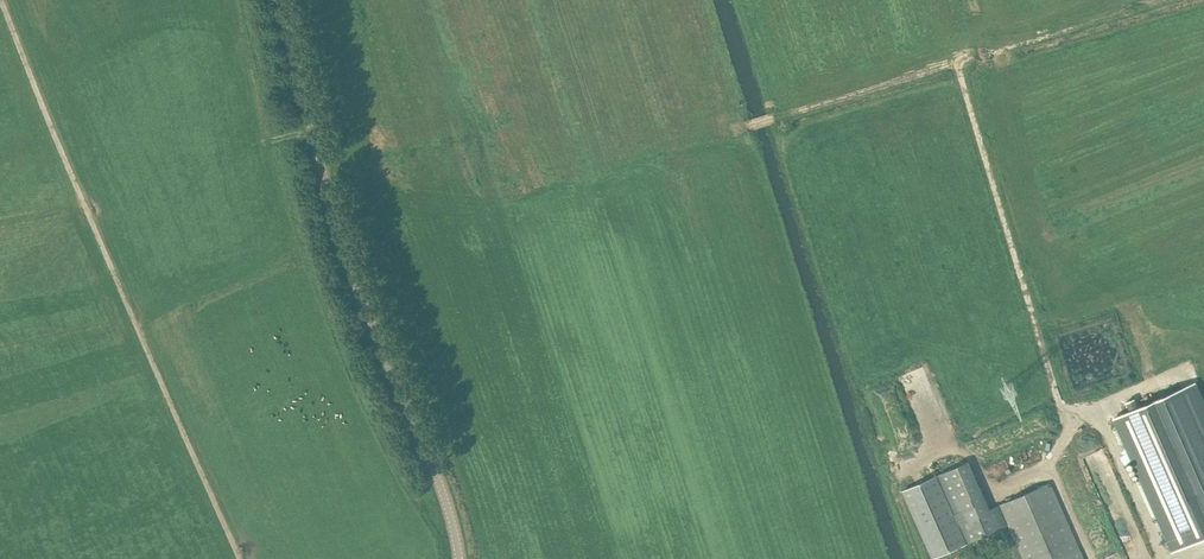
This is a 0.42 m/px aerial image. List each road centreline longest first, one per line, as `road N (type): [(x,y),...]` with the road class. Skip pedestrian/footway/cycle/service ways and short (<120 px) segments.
road 1 (track): [(1050,470),(1064,418),(960,66),(1167,0)]
road 2 (track): [(239,558),(0,0)]
road 3 (tertiary): [(459,558),(449,509),(341,240),(281,0)]
road 4 (track): [(1090,558),(1050,470),(1005,486),(958,450),(937,453),(914,472)]
road 5 (track): [(960,66),(746,126)]

